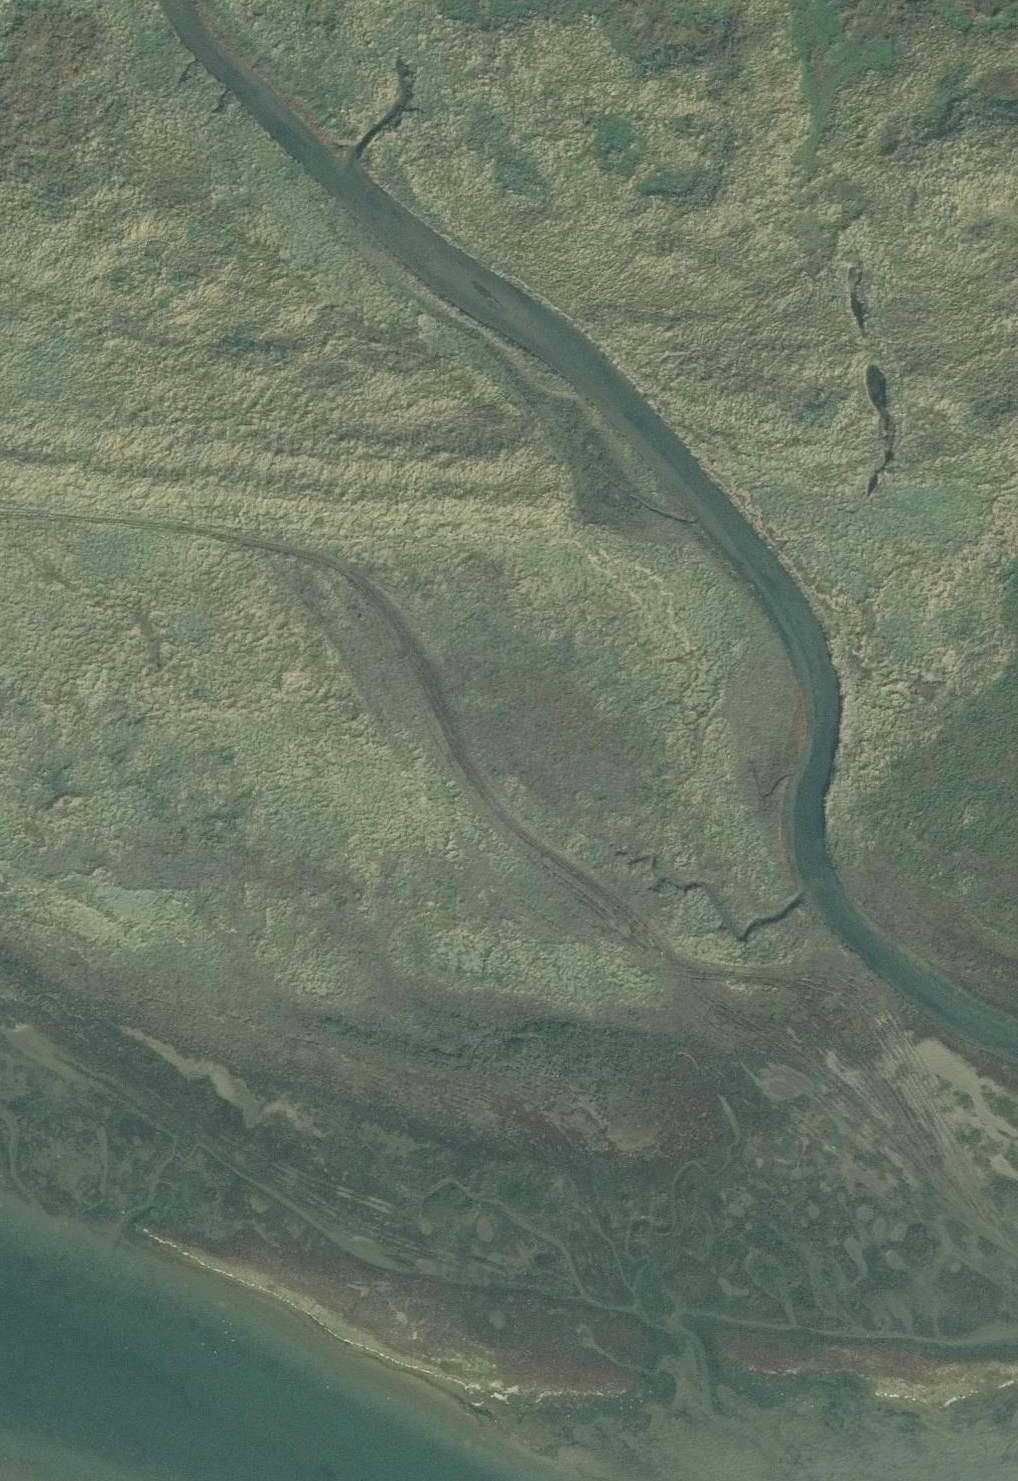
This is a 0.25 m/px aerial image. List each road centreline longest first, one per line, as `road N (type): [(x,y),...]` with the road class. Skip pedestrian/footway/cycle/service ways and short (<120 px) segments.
road 1 (track): [(0,931),(102,984),(483,1084)]

